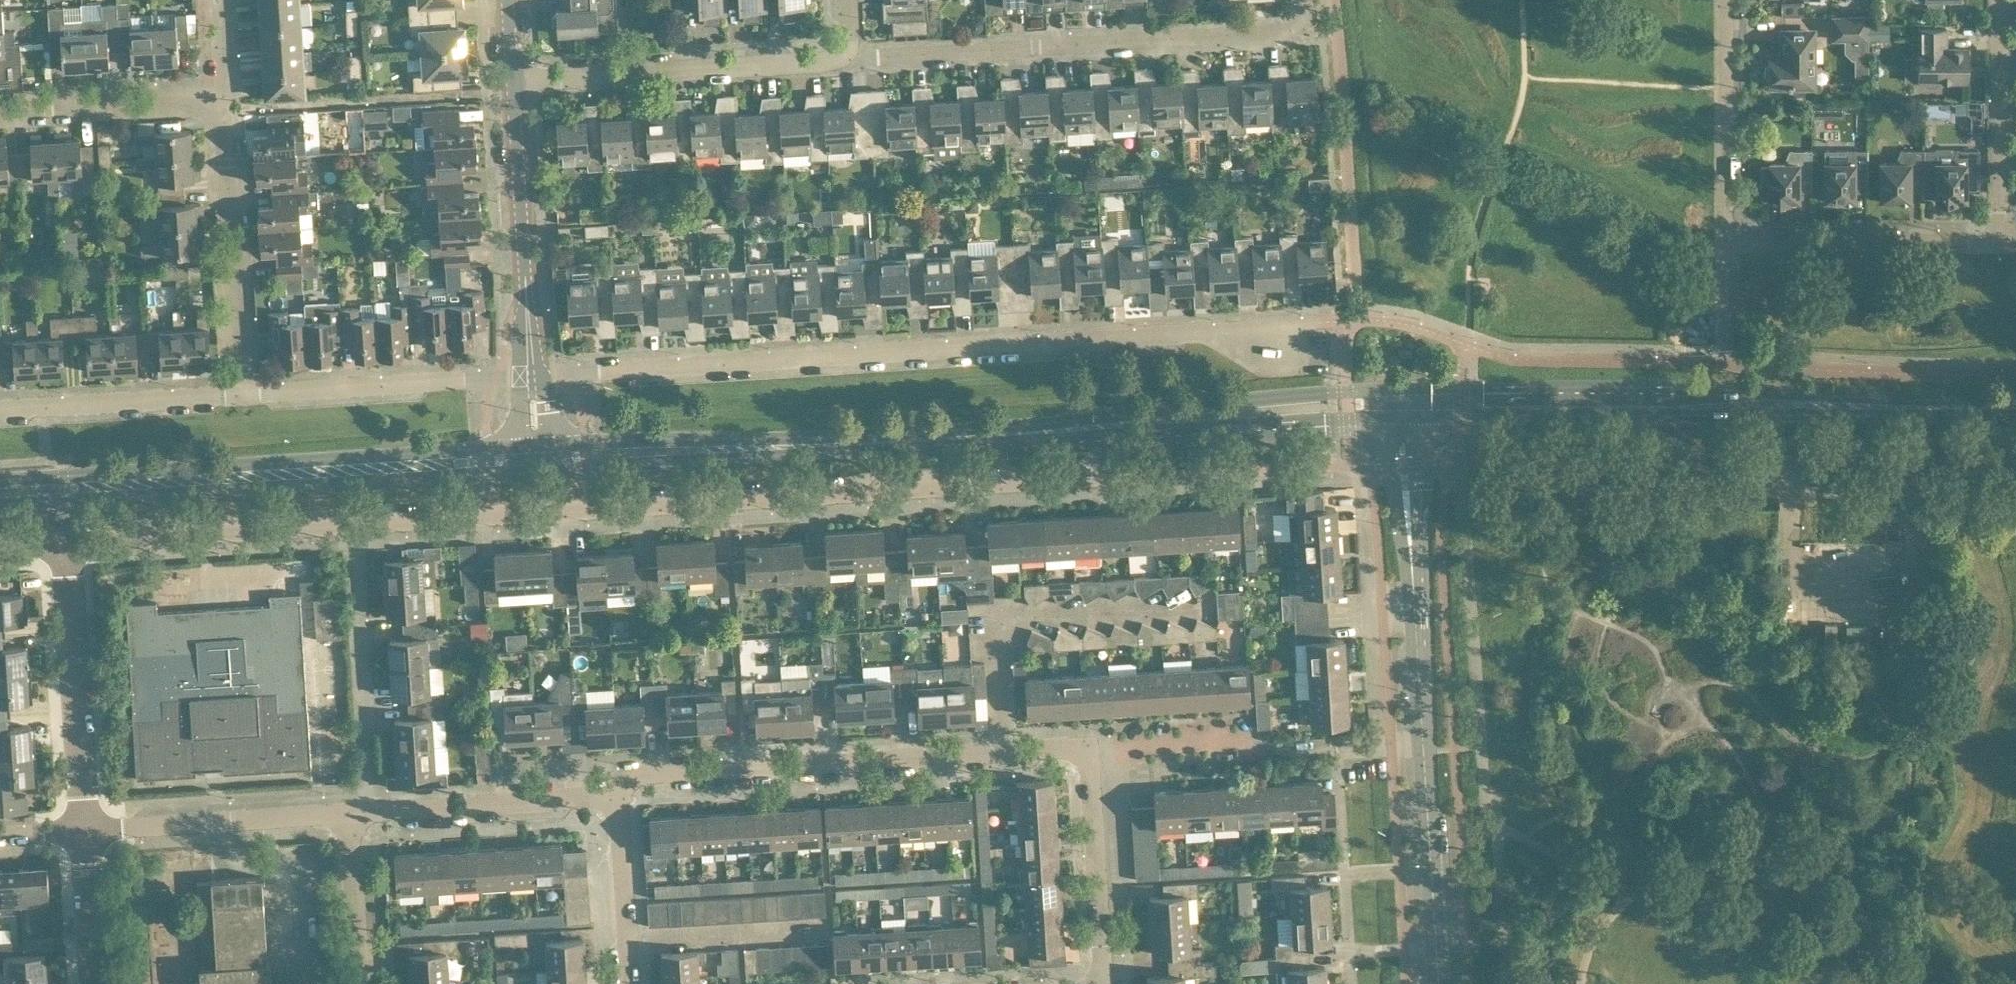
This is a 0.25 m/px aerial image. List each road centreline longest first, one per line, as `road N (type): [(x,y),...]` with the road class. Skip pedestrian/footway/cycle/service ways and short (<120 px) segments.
road 1 (residential): [(68,542),(1070,481),(1132,439)]
road 2 (residential): [(1320,321),(532,374)]
road 3 (secondary): [(2015,406),(1785,391),(1405,391)]
road 4 (residential): [(608,803),(630,772),(1112,747)]
road 5 (residential): [(2002,245),(1737,243),(1725,190),(1722,0)]
road 6 (residential): [(848,54),(1287,33),(1308,30),(1304,0)]
road 7 (secondary): [(1439,983),(1410,527)]
road 8 (unclassified): [(1618,415),(1711,464),(2015,462)]
road 9 (secondary): [(1618,415),(2015,408)]
road 10 (secondary): [(12,493),(362,471)]
road 11 (residential): [(511,84),(848,54)]
road 12 (secondary): [(1405,391),(1348,389),(1076,428)]
road 13 (secondary): [(759,447),(1076,428)]
road 14 (residential): [(242,393),(227,101)]
road 15 (tertiary): [(511,84),(532,374)]
road 16 (residential): [(532,374),(242,393)]
road 17 (residential): [(82,825),(68,542)]
road 18 (residential): [(82,825),(345,814)]
road 19 (secondary): [(1132,439),(1389,421)]
road 20 (residential): [(371,812),(353,558)]
road 21 (residential): [(2002,245),(1999,0)]
road 22 (residential): [(242,393),(0,408)]
road 23 (residential): [(371,812),(594,797),(608,803)]
road 24 (residential): [(1124,983),(1112,747)]
road 25 (residential): [(0,110),(227,101)]
road 26 (secondary): [(535,472),(697,462),(759,447)]
road 27 (secondary): [(759,447),(698,439),(547,443)]
road 28 (secondary): [(1423,419),(1618,415)]
road 29 (residential): [(627,983),(617,821),(608,803)]
road 30 (secondary): [(362,471),(535,472)]
road 31 (residential): [(357,983),(345,814)]
road 32 (secondary): [(524,445),(431,452),(362,471)]
road 33 (residential): [(1112,747),(1273,738)]
road 34 (residential): [(92,983),(82,825)]

